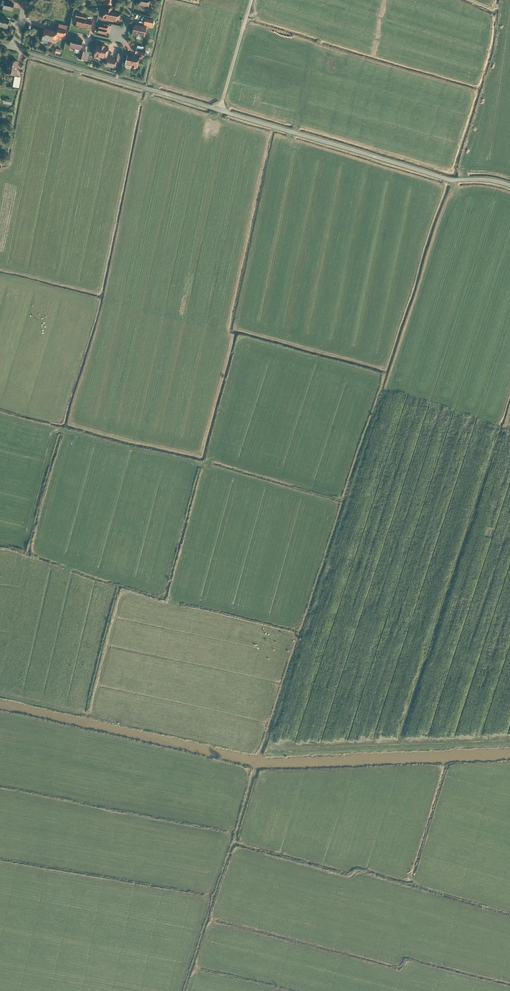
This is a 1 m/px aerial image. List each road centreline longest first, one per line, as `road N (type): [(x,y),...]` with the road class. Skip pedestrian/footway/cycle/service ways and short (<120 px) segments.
road 1 (track): [(158,92),(450,178),(509,185)]
road 2 (residential): [(14,49),(158,92)]

